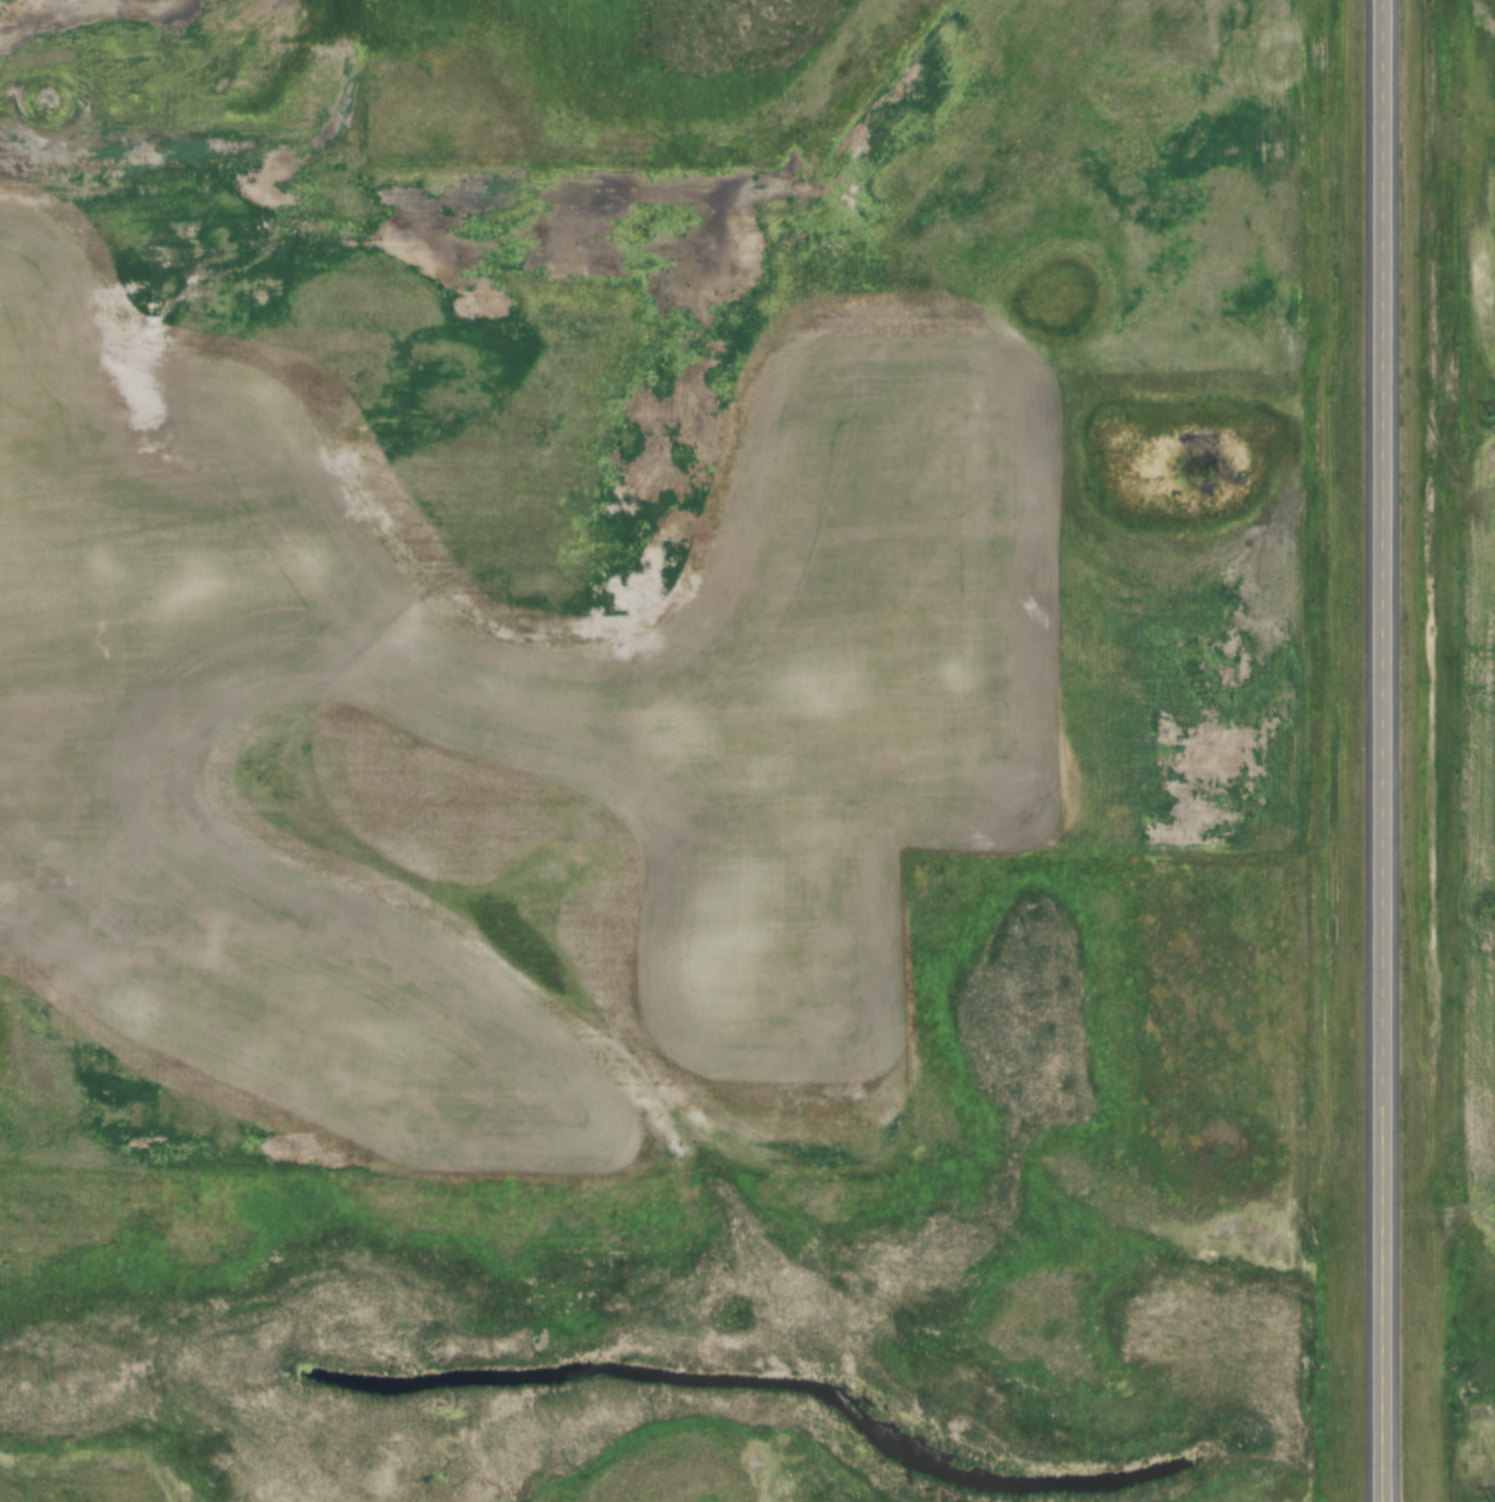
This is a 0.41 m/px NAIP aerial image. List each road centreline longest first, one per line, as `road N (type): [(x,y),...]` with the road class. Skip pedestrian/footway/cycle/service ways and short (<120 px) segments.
road 1 (primary): [(1386,1501),(1387,0)]

